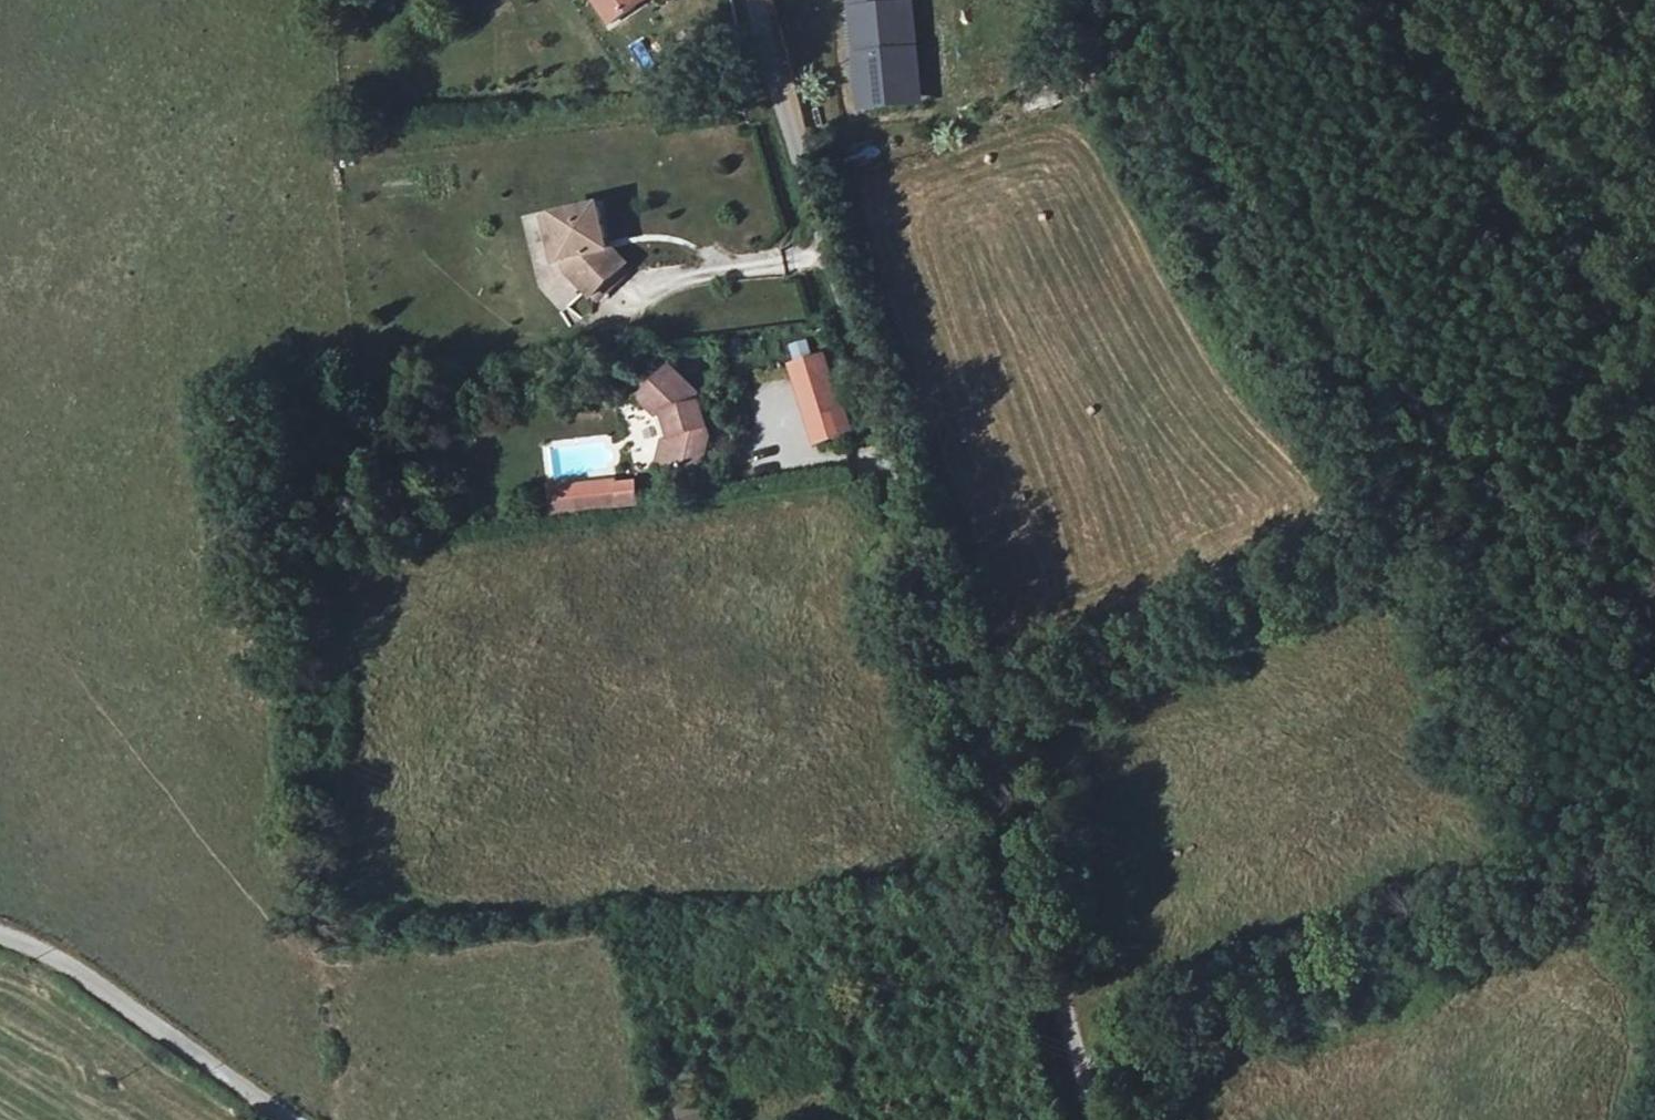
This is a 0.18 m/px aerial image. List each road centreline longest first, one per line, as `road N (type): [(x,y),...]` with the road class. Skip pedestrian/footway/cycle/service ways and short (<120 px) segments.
road 1 (unclassified): [(758,0),(803,209),(1094,1119)]
road 2 (unclassified): [(277,1119),(82,984),(0,945)]

